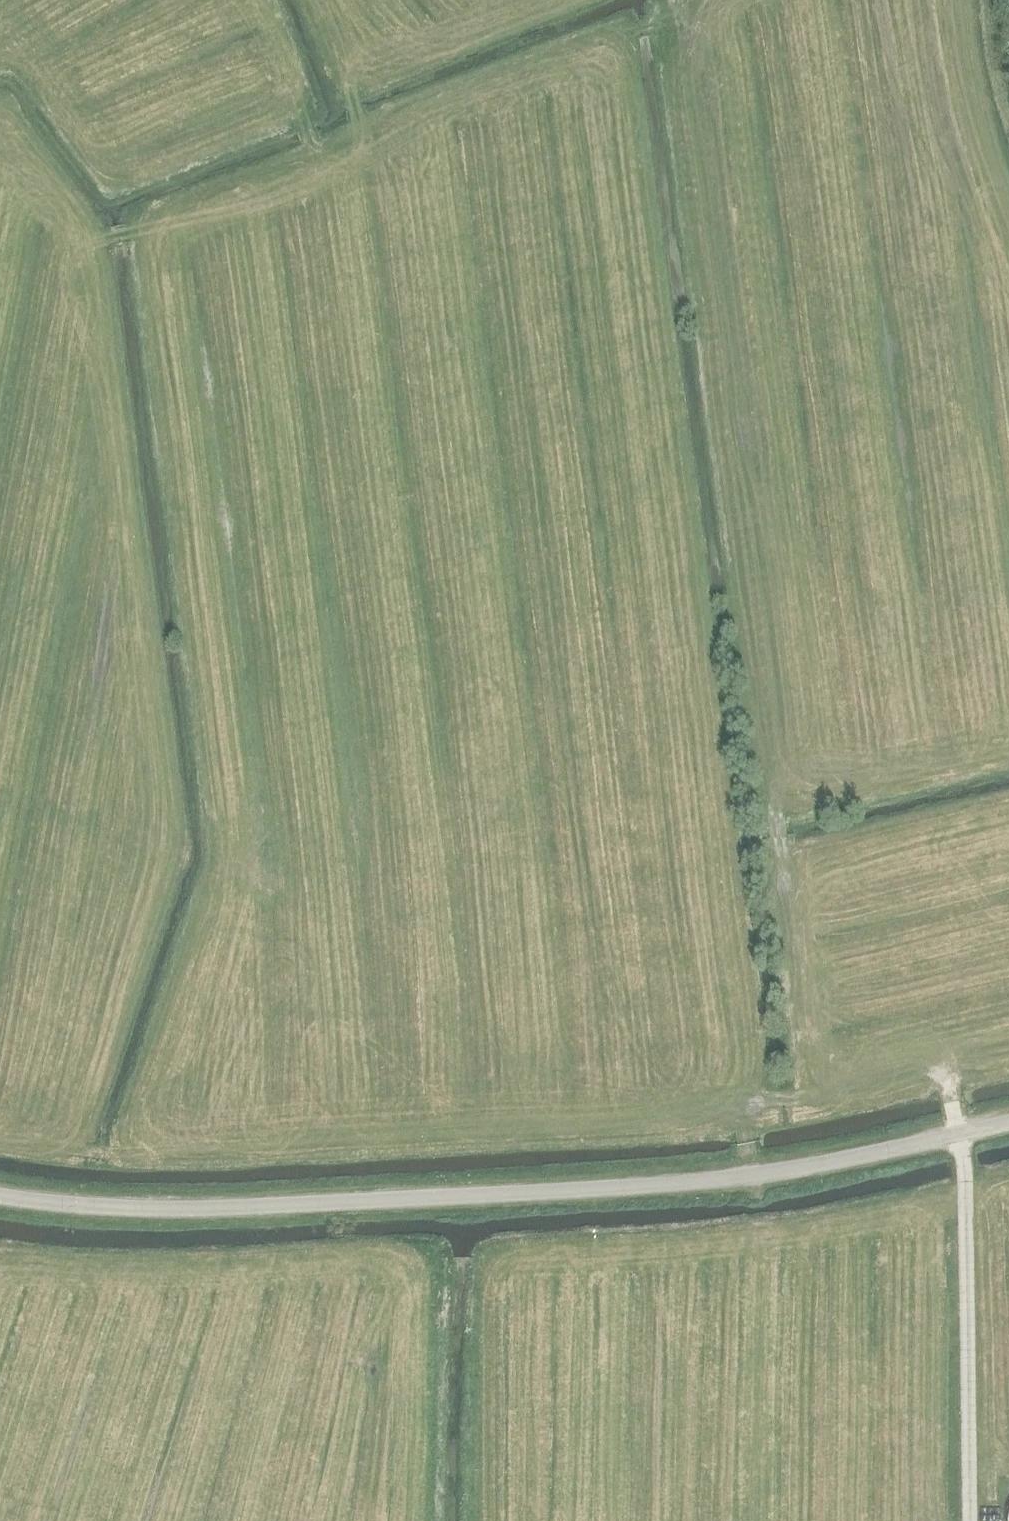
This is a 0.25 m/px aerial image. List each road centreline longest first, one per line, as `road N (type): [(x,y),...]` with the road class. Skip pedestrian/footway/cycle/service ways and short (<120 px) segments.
road 1 (tertiary): [(0,1198),(182,1209),(667,1184),(843,1159),(1008,1122)]

